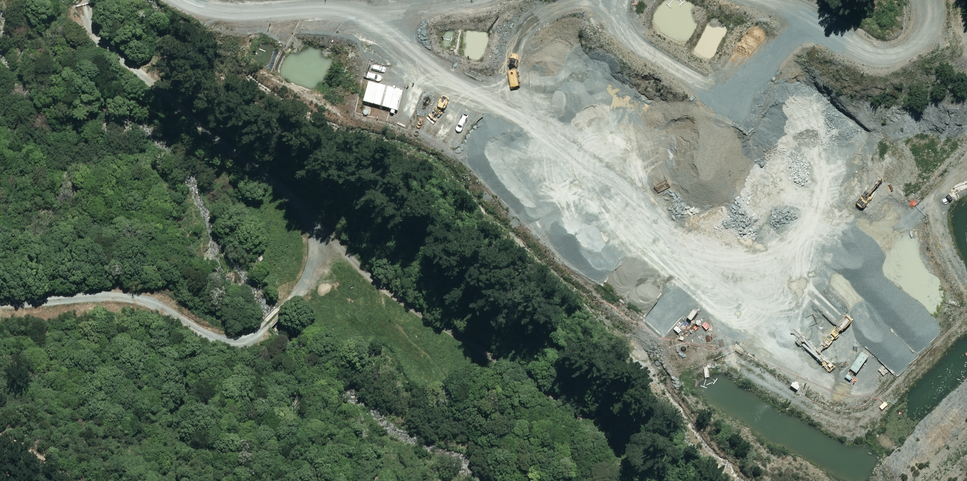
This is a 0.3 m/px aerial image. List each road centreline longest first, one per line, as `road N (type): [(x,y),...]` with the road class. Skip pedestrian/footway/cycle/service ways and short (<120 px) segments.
road 1 (track): [(632,480),(557,397),(408,307),(316,230)]
road 2 (track): [(758,0),(880,53),(920,42),(928,0)]

